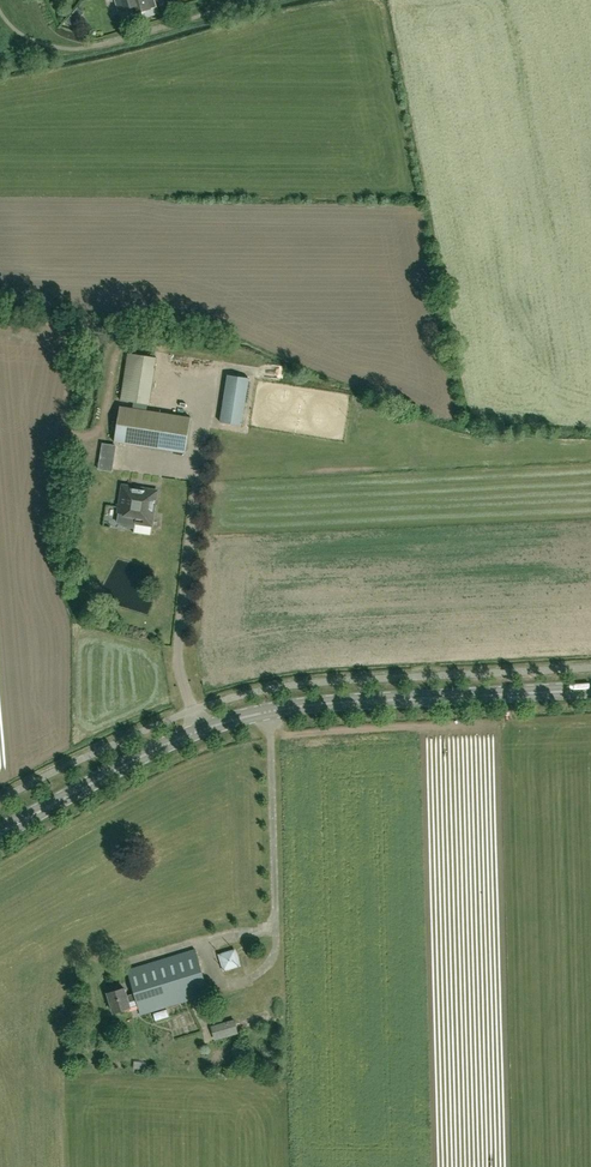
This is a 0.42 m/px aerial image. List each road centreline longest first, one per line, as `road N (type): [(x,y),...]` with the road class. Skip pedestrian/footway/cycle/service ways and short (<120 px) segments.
road 1 (tertiary): [(23,821),(156,749),(239,718),(321,704),(590,689)]

